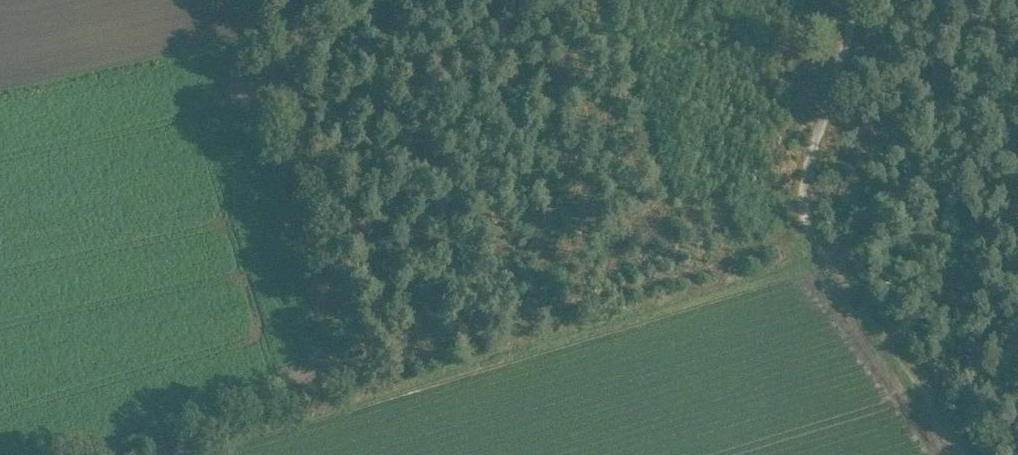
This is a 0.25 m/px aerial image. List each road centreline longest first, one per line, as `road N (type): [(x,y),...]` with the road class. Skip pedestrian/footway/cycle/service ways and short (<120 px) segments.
road 1 (track): [(376,331),(391,351),(417,355),(809,235),(962,454)]
road 2 (track): [(285,29),(376,331)]
road 3 (track): [(845,0),(803,187),(809,235)]

